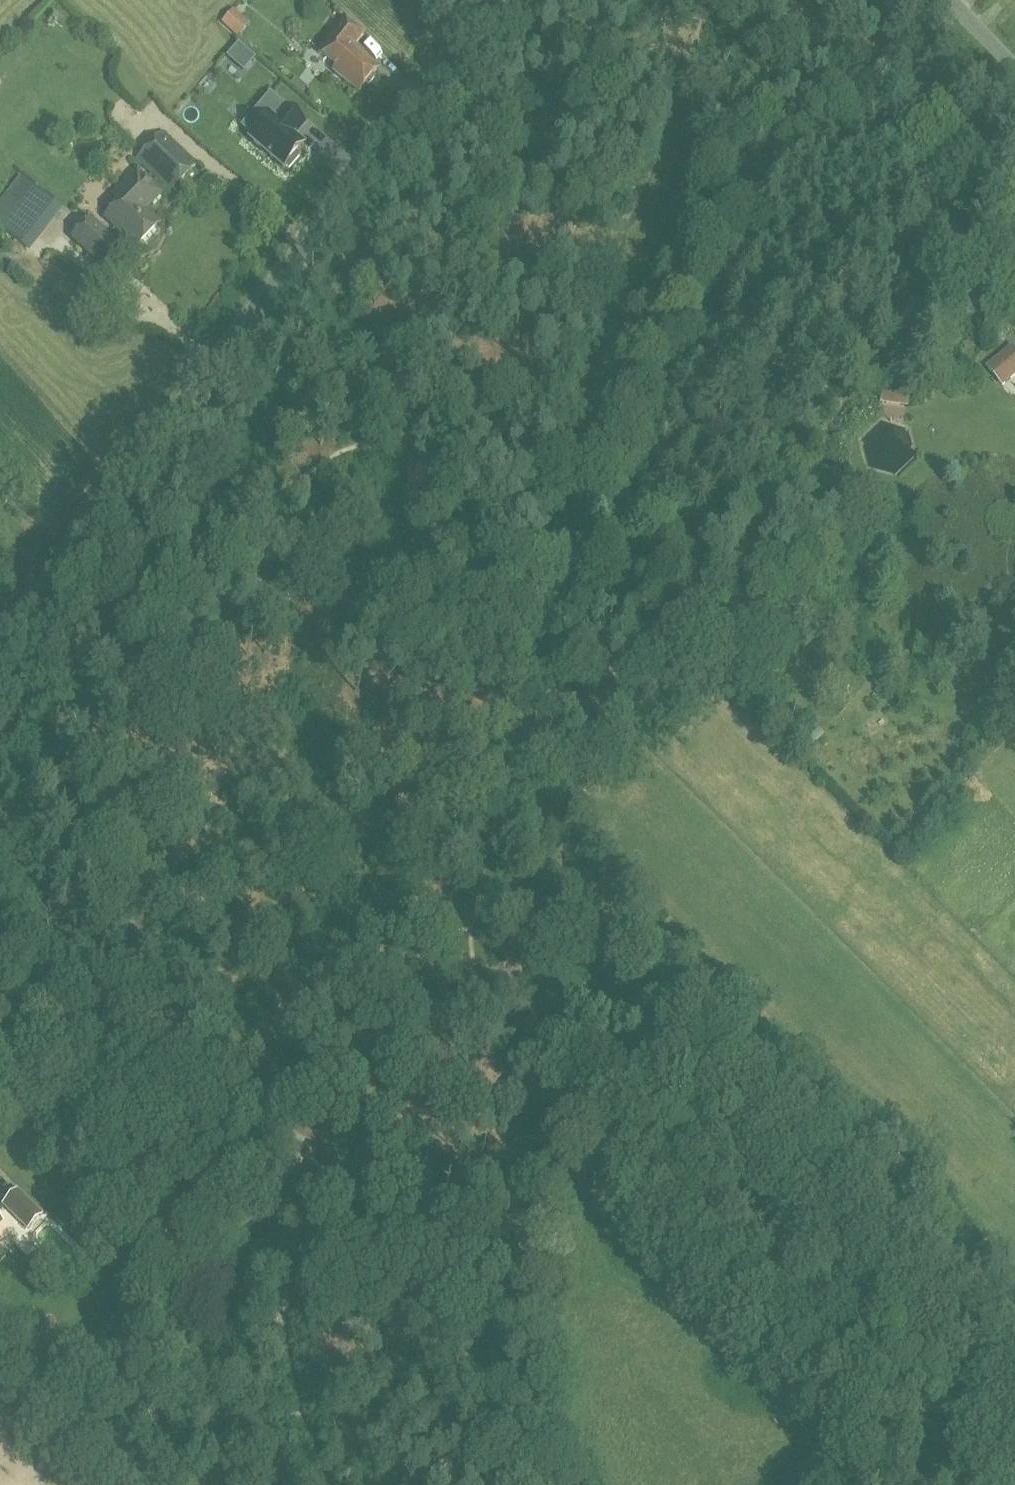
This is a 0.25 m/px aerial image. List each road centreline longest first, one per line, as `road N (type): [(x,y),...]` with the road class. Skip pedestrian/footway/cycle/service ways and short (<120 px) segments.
road 1 (residential): [(0,641),(491,0)]

